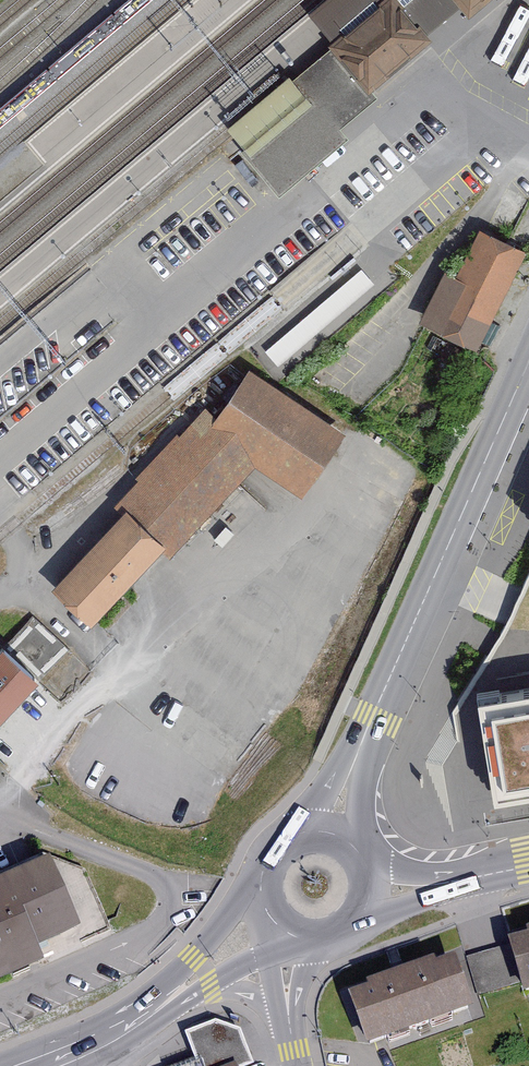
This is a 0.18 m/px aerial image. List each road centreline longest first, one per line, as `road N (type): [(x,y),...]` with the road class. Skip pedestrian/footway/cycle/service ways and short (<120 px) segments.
road 1 (secondary): [(528,362),(330,829)]
road 2 (secondary): [(262,918),(161,1003),(38,1065)]
road 3 (secondary): [(528,862),(428,886),(371,886)]
road 4 (secondary): [(330,829),(309,827),(272,842),(253,878),(262,918)]
road 5 (residential): [(300,1065),(287,991),(290,941)]

